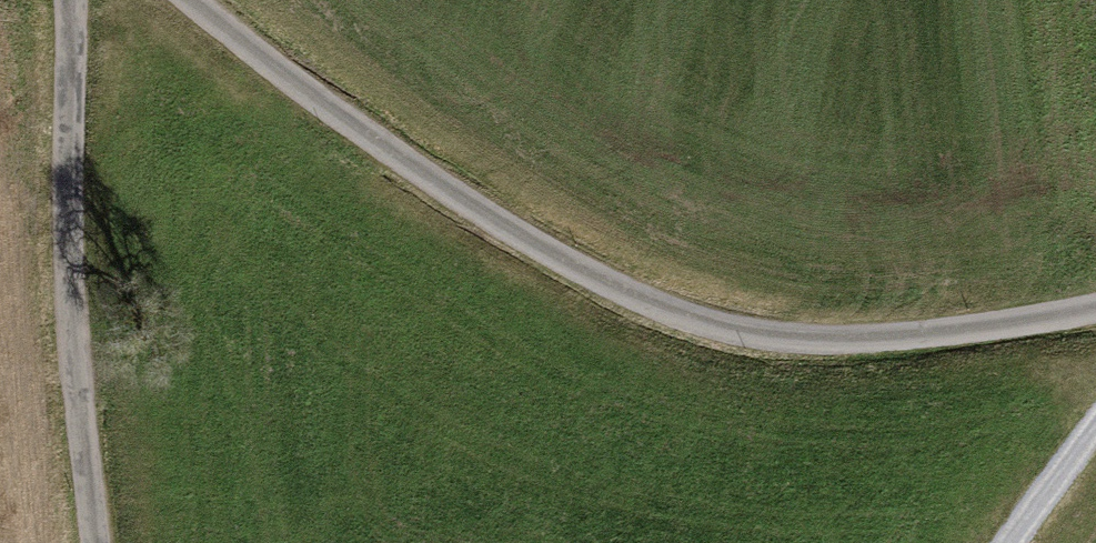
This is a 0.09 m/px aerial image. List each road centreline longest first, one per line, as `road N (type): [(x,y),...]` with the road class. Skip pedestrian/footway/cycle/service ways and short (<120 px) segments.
road 1 (track): [(190,0),(342,119),(517,233),(616,287),(704,322),(787,336),(878,336),(1095,306)]
road 2 (track): [(96,542),(70,240),(70,0)]
road 3 (track): [(1095,428),(1010,542)]

